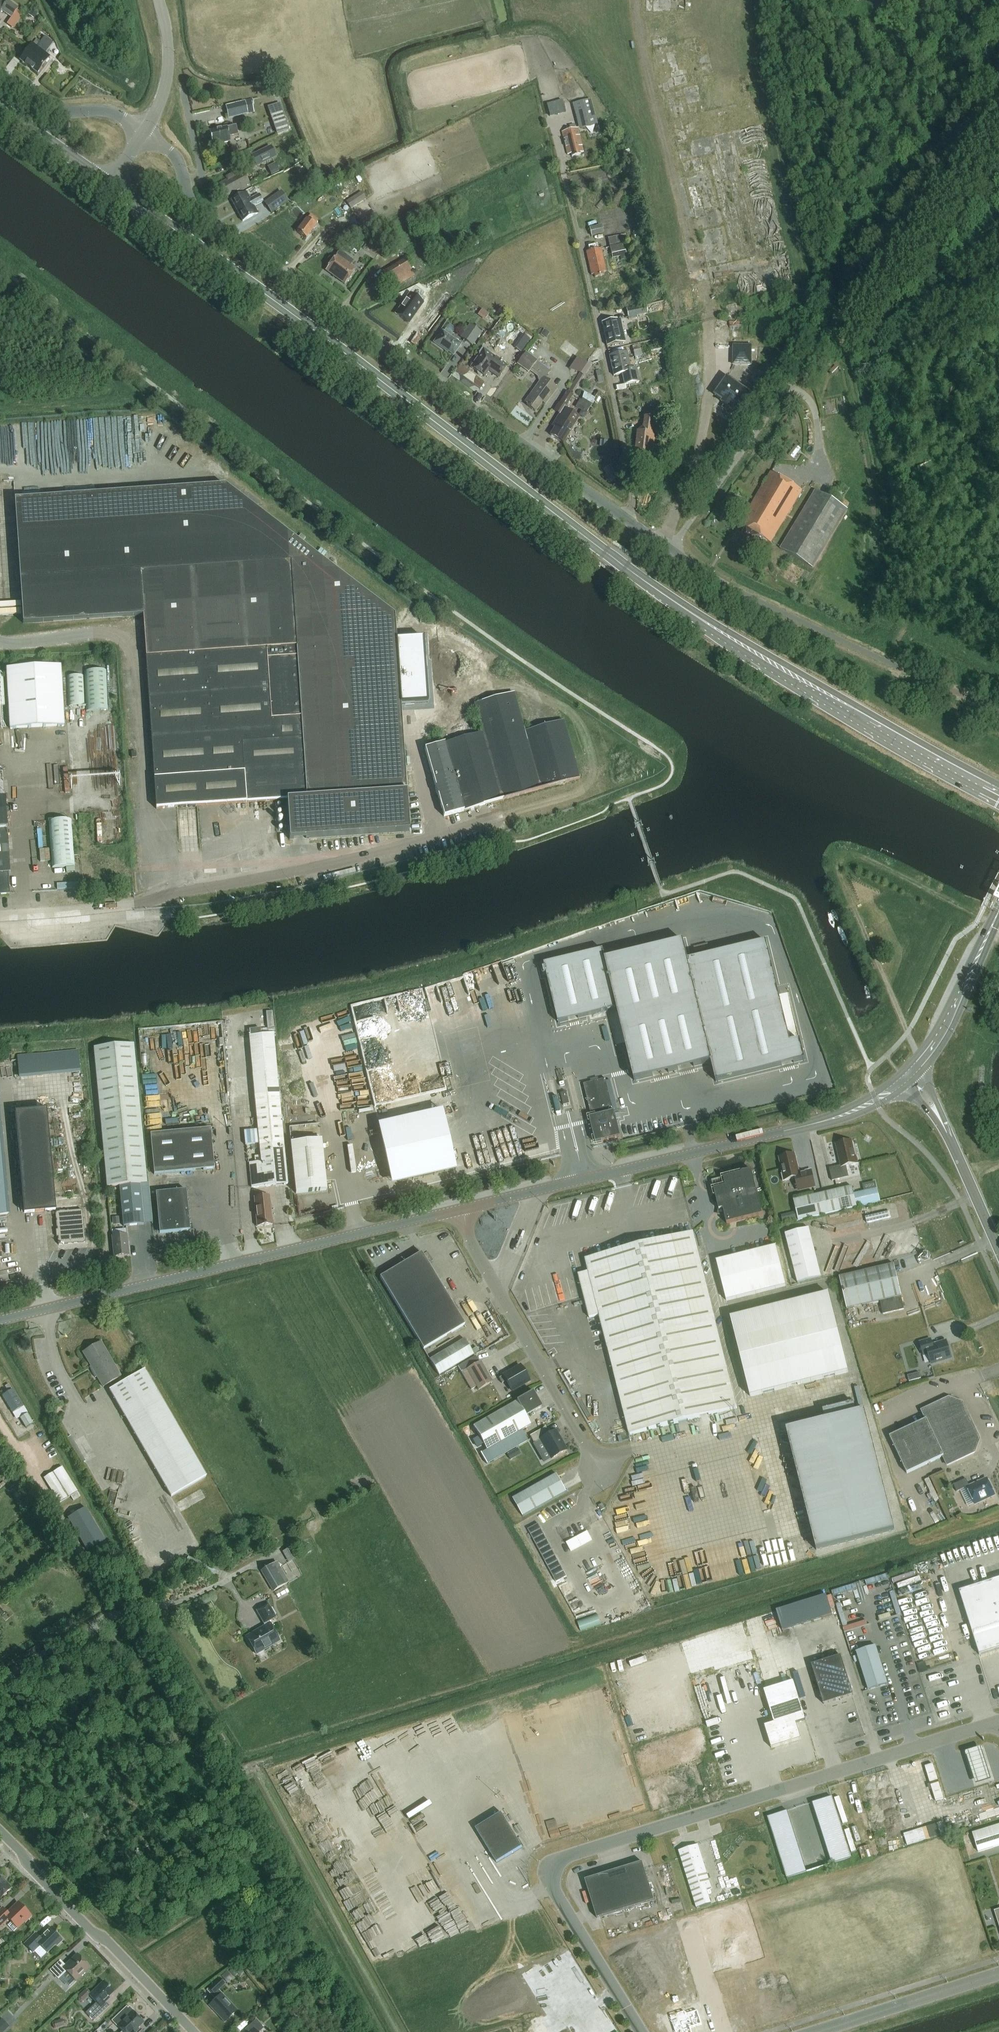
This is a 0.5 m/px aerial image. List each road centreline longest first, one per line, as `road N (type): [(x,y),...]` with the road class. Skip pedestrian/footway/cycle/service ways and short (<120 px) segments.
road 1 (secondary): [(998,796),(667,598),(109,185)]
road 2 (unclassified): [(998,1725),(565,1861),(556,1891),(641,2031)]
road 3 (unclassified): [(624,517),(229,236),(197,208),(185,184)]
road 4 (tertiary): [(0,1322),(460,1210)]
road 5 (tertiary): [(460,1210),(833,1120),(908,1075)]
road 6 (residential): [(624,517),(632,486),(554,128)]
road 7 (unclassified): [(460,1210),(469,1242),(590,1454)]
road 8 (unclassified): [(191,2031),(0,1833)]
road 9 (tertiary): [(998,1254),(943,1128),(908,1075)]
road 10 (tertiary): [(908,1075),(938,1040),(998,910)]
road 11 (unclassified): [(998,1975),(821,2031)]
road 12 (residential): [(143,132),(111,114),(52,109),(0,74)]
road 13 (unclassified): [(143,132),(167,80),(160,0)]
road 14 (secondary): [(109,185),(0,108)]
road 15 (unclassified): [(0,917),(132,906)]

